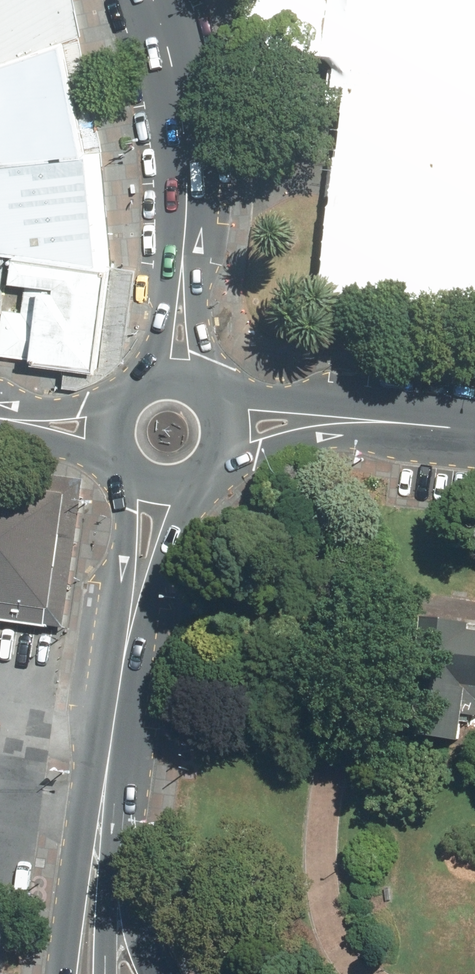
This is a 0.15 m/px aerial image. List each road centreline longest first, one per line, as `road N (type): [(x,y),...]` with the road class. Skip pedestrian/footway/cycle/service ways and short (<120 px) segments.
road 1 (primary): [(64,973),(142,485)]
road 2 (primary): [(174,491),(112,870)]
road 3 (tertiary): [(464,430),(282,444),(205,477)]
road 4 (tertiary): [(208,399),(291,398),(464,430)]
road 5 (primary): [(181,226),(164,43),(150,0)]
road 6 (primary): [(181,226),(198,293),(196,390)]
road 7 (primary): [(154,384),(181,226)]
road 8 (unclassified): [(123,468),(0,423)]
road 9 (unclassified): [(0,409),(126,402)]

